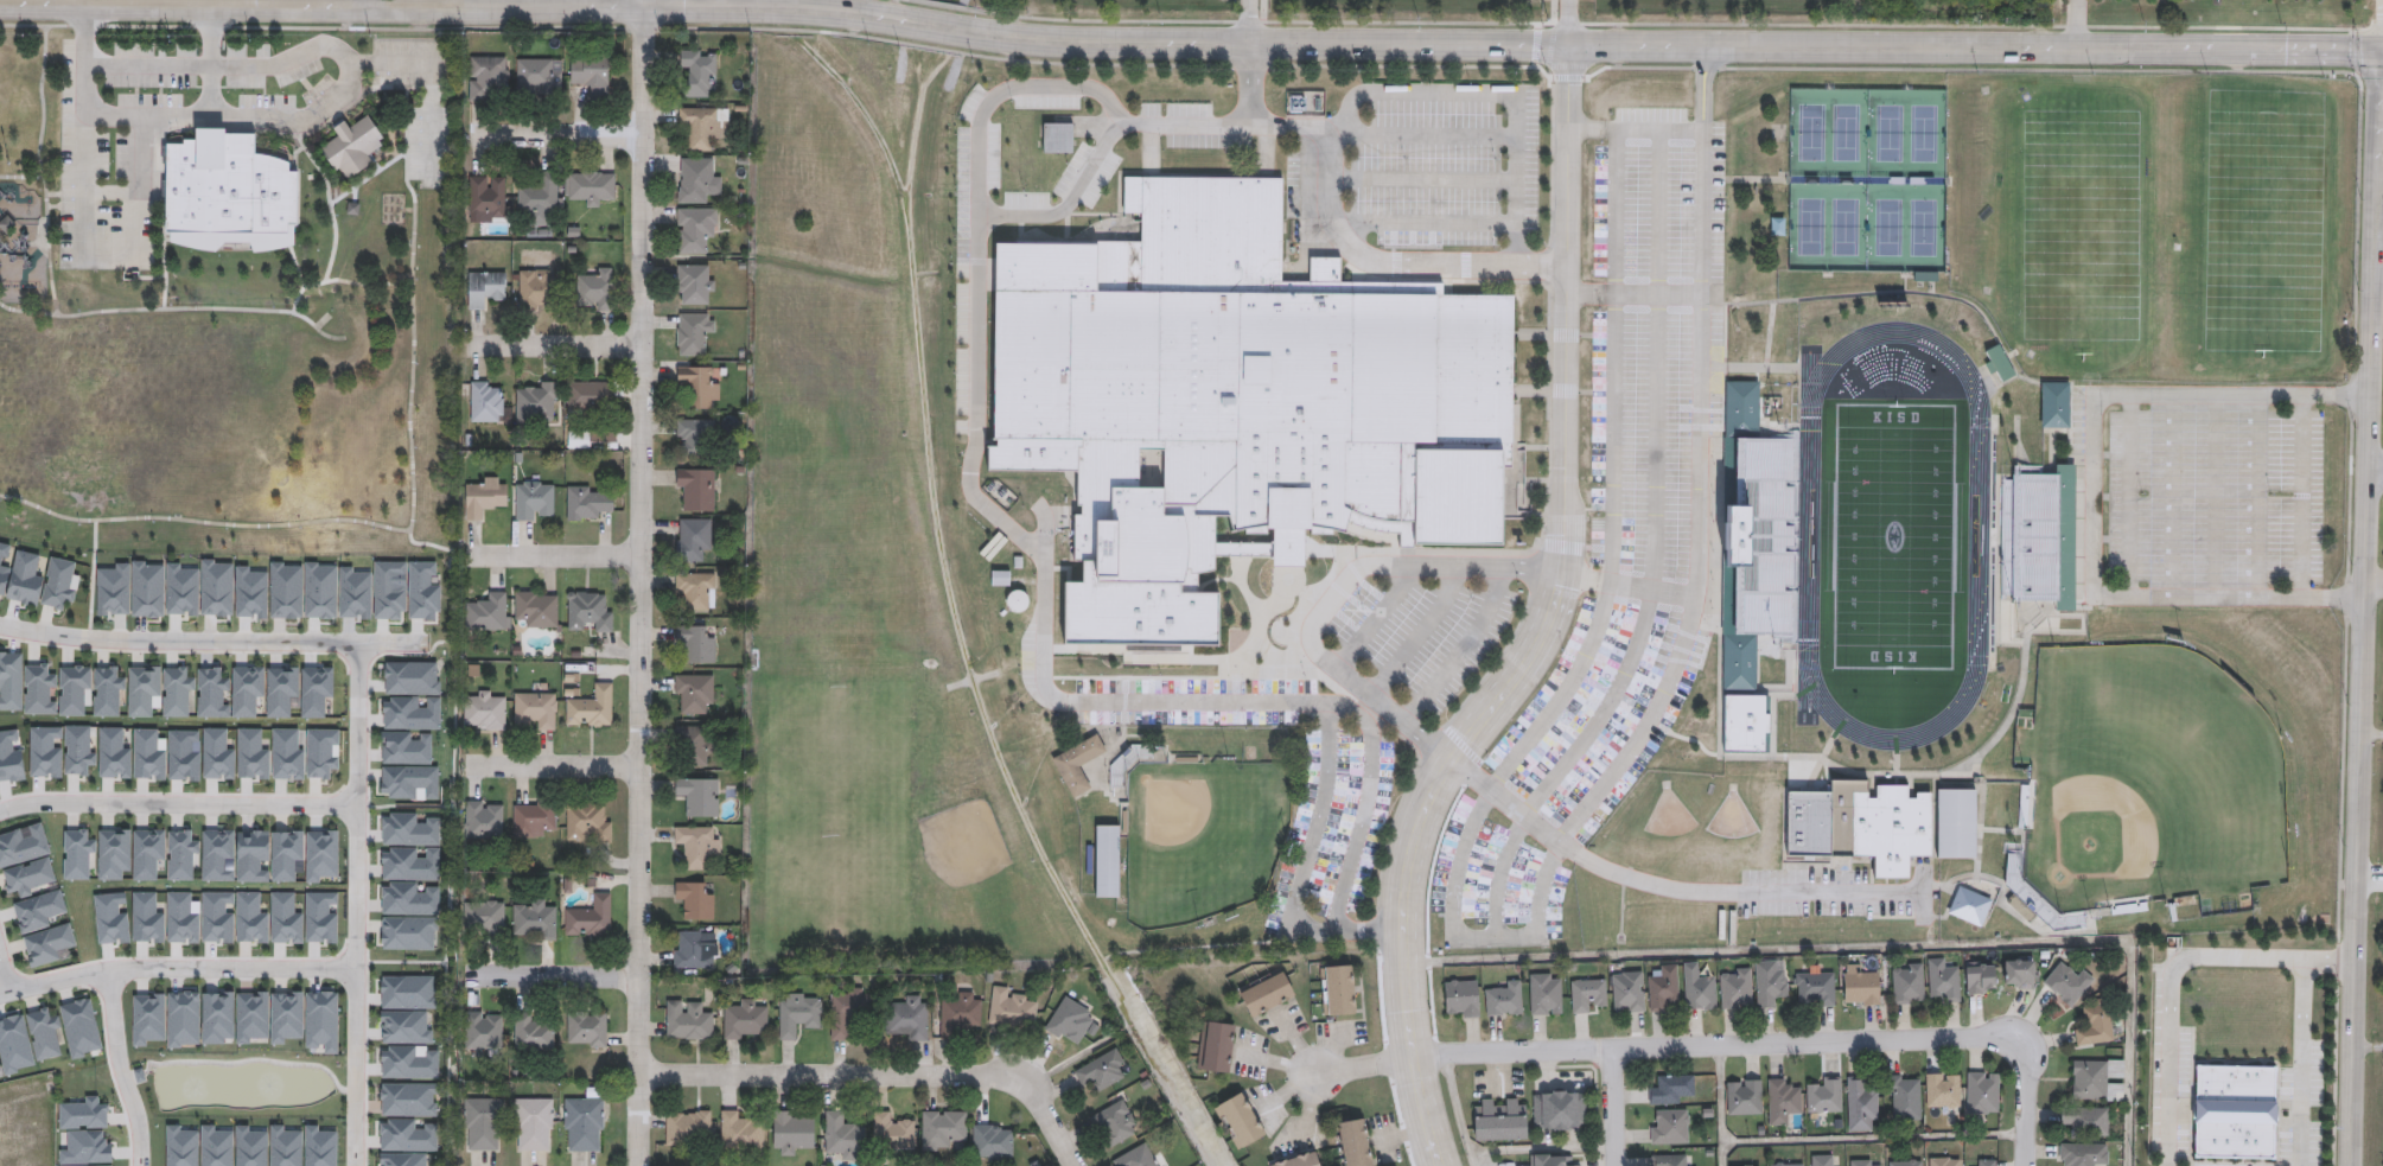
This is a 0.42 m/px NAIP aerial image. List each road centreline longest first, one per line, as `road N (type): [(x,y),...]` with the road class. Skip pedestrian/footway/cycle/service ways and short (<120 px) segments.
road 1 (tertiary): [(970,32),(1038,44),(1158,46),(2382,47)]
road 2 (tertiary): [(1574,46),(1570,461),(1561,581),(1522,674),(1445,773),(1412,883),(1415,1057),(1447,1165)]
road 3 (residential): [(641,1165),(644,4)]
road 4 (tertiary): [(2371,234),(2352,1165)]
road 5 (tertiary): [(0,1),(585,2),(900,18)]
road 6 (residential): [(1415,1057),(1987,1036),(2014,1046),(2025,1068),(2025,1165)]
road 7 (residential): [(352,1165),(358,641)]
road 8 (residential): [(642,1072),(1020,1079),(1076,1165)]
road 9 (residential): [(0,991),(115,966),(425,967)]
road 10 (residential): [(0,624),(108,637),(420,643)]
road 11 (residential): [(0,808),(46,801),(356,804)]
road 12 (residential): [(138,1165),(106,967)]
road 13 (tertiary): [(2374,47),(2371,234)]
road 14 (residential): [(470,764),(641,765)]
road 15 (residential): [(473,344),(643,345)]
road 16 (residential): [(641,975),(472,974)]
road 17 (residential): [(642,554),(478,552)]
road 18 (residential): [(642,136),(478,135)]

